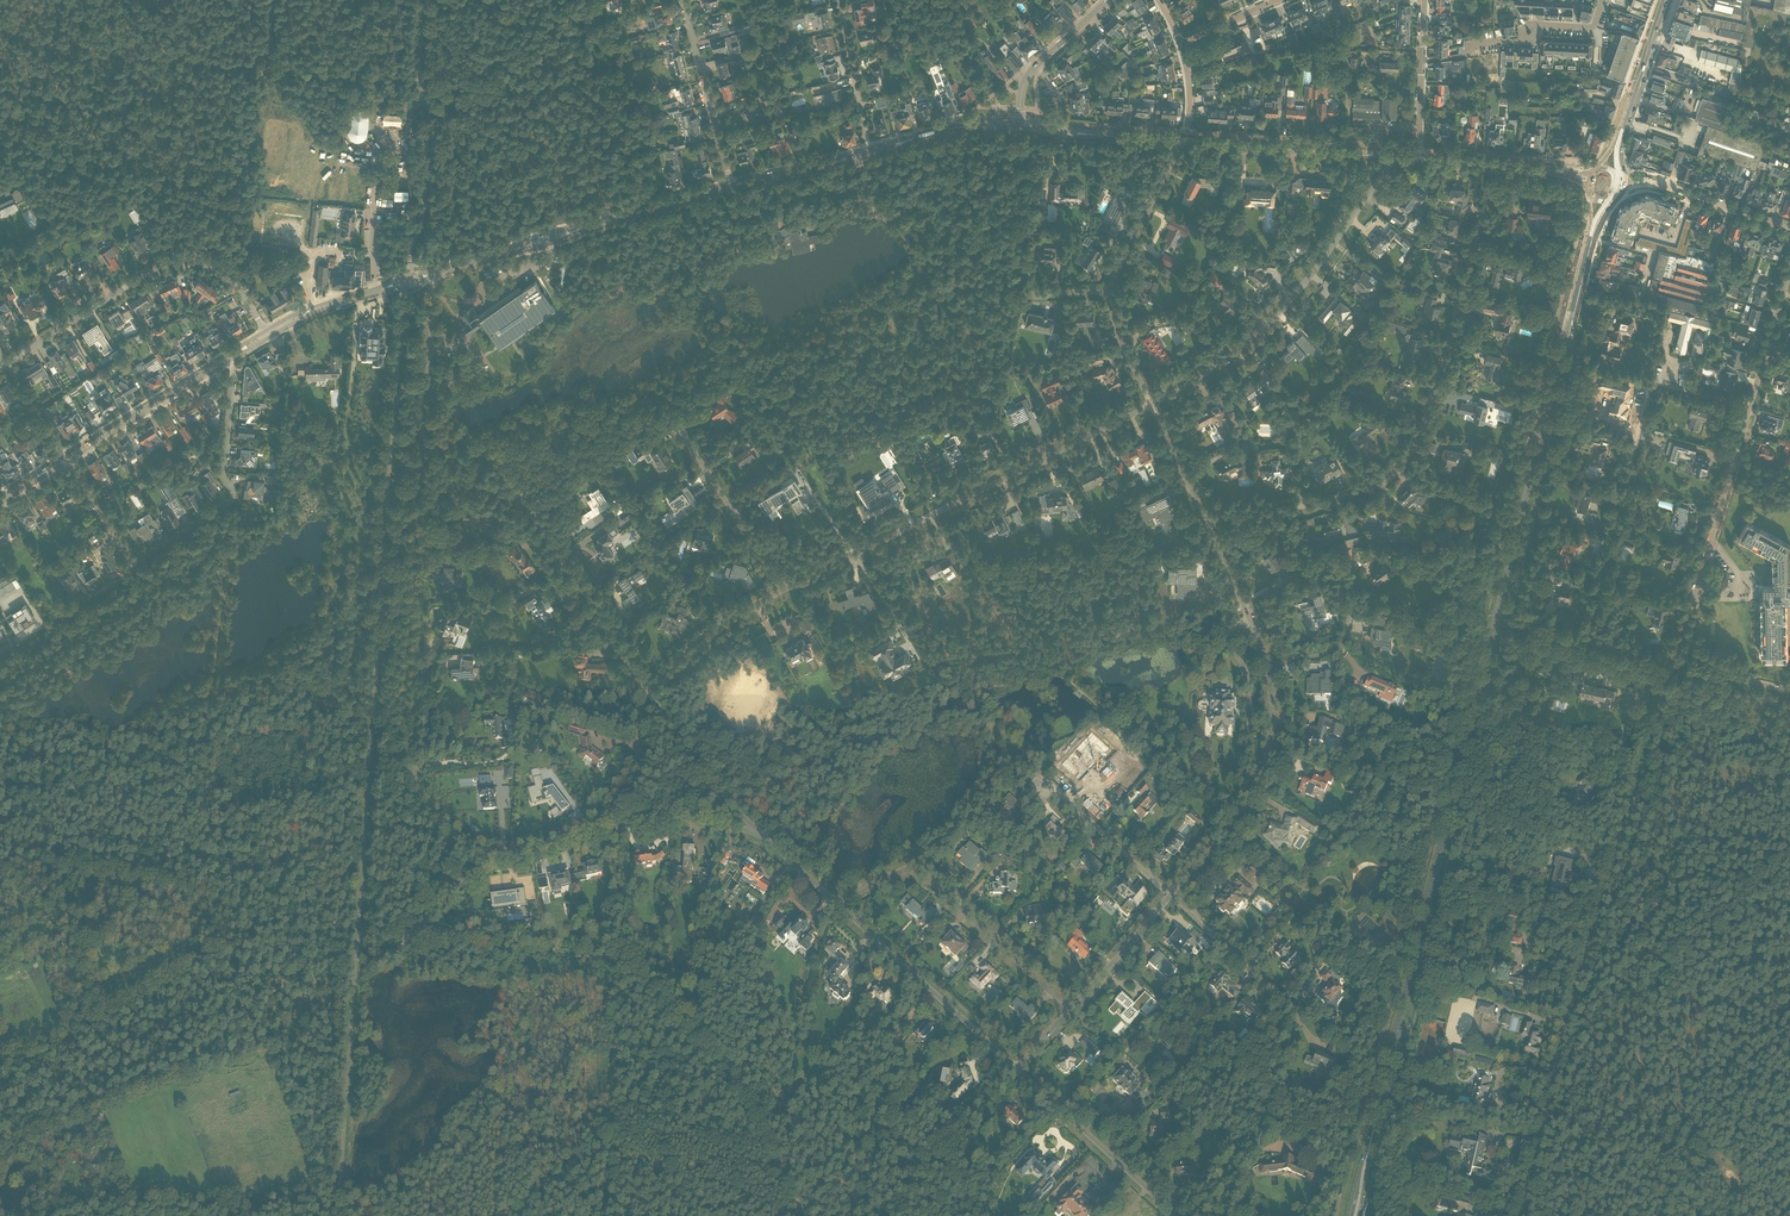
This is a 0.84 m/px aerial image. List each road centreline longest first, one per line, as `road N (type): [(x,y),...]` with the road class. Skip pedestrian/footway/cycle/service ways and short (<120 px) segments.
road 1 (secondary): [(1371,1139),(1590,230)]
road 2 (residential): [(1519,1215),(1562,1041),(1676,663)]
road 3 (track): [(807,1215),(728,1072),(620,961),(520,951),(397,953)]
road 4 (residential): [(1205,518),(1278,515),(1333,503),(1406,459),(1422,430),(1494,166)]
road 5 (residential): [(784,589),(1152,404)]
road 6 (residential): [(1586,641),(1649,386),(1750,405)]
road 7 (residential): [(1152,404),(1229,356),(1275,314),(1391,158)]
road 8 (track): [(0,1139),(169,1078),(229,1014),(284,985)]
road 9 (residential): [(5,364),(178,262),(213,267),(267,332)]
road 10 (residential): [(447,830),(414,779),(406,743),(417,525)]
road 11 (residential): [(1070,1009),(914,868),(837,904)]
road 12 (residential): [(132,563),(233,500),(223,477),(229,358)]
road 13 (residential): [(1170,895),(1255,782),(1272,717),(1268,667)]
road 14 (track): [(620,961),(602,1215)]
road 15 (track): [(131,55),(376,77)]
road 16 (residential): [(1016,1067),(837,904)]
road 17 (track): [(230,889),(81,862),(0,871)]
road 18 (residential): [(651,694),(529,508)]
road 19 (residential): [(1177,1215),(1016,1067)]
road 20 (residential): [(1603,0),(1593,27),(1536,24),(1531,41),(1496,40),(1469,53),(1421,59)]
road 21 (secondary): [(1182,141),(1391,158)]
road 22 (track): [(250,938),(69,1041)]
road 23 (residential): [(1676,663),(1734,463)]
road 24 (residential): [(784,589),(674,421)]
road 25 (track): [(882,1215),(968,1107),(1016,1067)]
road 26 (residential): [(731,187),(683,0)]
road 27 (residential): [(582,835),(673,819),(761,833)]
road 28 (tertiary): [(1789,227),(1667,186),(1617,179)]
road 29 (residential): [(1170,895),(1043,774)]
road 30 (track): [(1789,1013),(1664,1132)]
road 31 (residential): [(651,694),(718,629),(784,589)]
road 32 (residential): [(761,833),(707,781),(657,703)]
road 33 (residential): [(1109,290),(1182,141)]
road 34 (residential): [(1268,667),(1205,518)]
road 35 (residential): [(529,508),(500,469),(452,431),(428,386)]
road 36 (track): [(202,859),(79,760)]
road 37 (residential): [(582,835),(616,804),(634,773),(657,703)]
road 38 (secondary): [(99,438),(229,358)]
road 39 (secondary): [(1665,0),(1615,144)]
road 40 (residential): [(1070,1009),(1170,895)]
road 41 (residential): [(868,148),(839,0)]
road 42 (residential): [(1279,996),(1170,895)]
road 43 (secondary): [(589,226),(731,187)]
road 44 (residential): [(417,525),(428,386)]
road 45 (residential): [(417,525),(439,495),(461,483),(482,484),(529,508)]
road 46 (track): [(516,1215),(608,1122)]
road 47 (residential): [(1205,518),(1152,404)]
road 48 (residential): [(1152,404),(1109,290)]
road 49 (residential): [(67,461),(132,563)]

